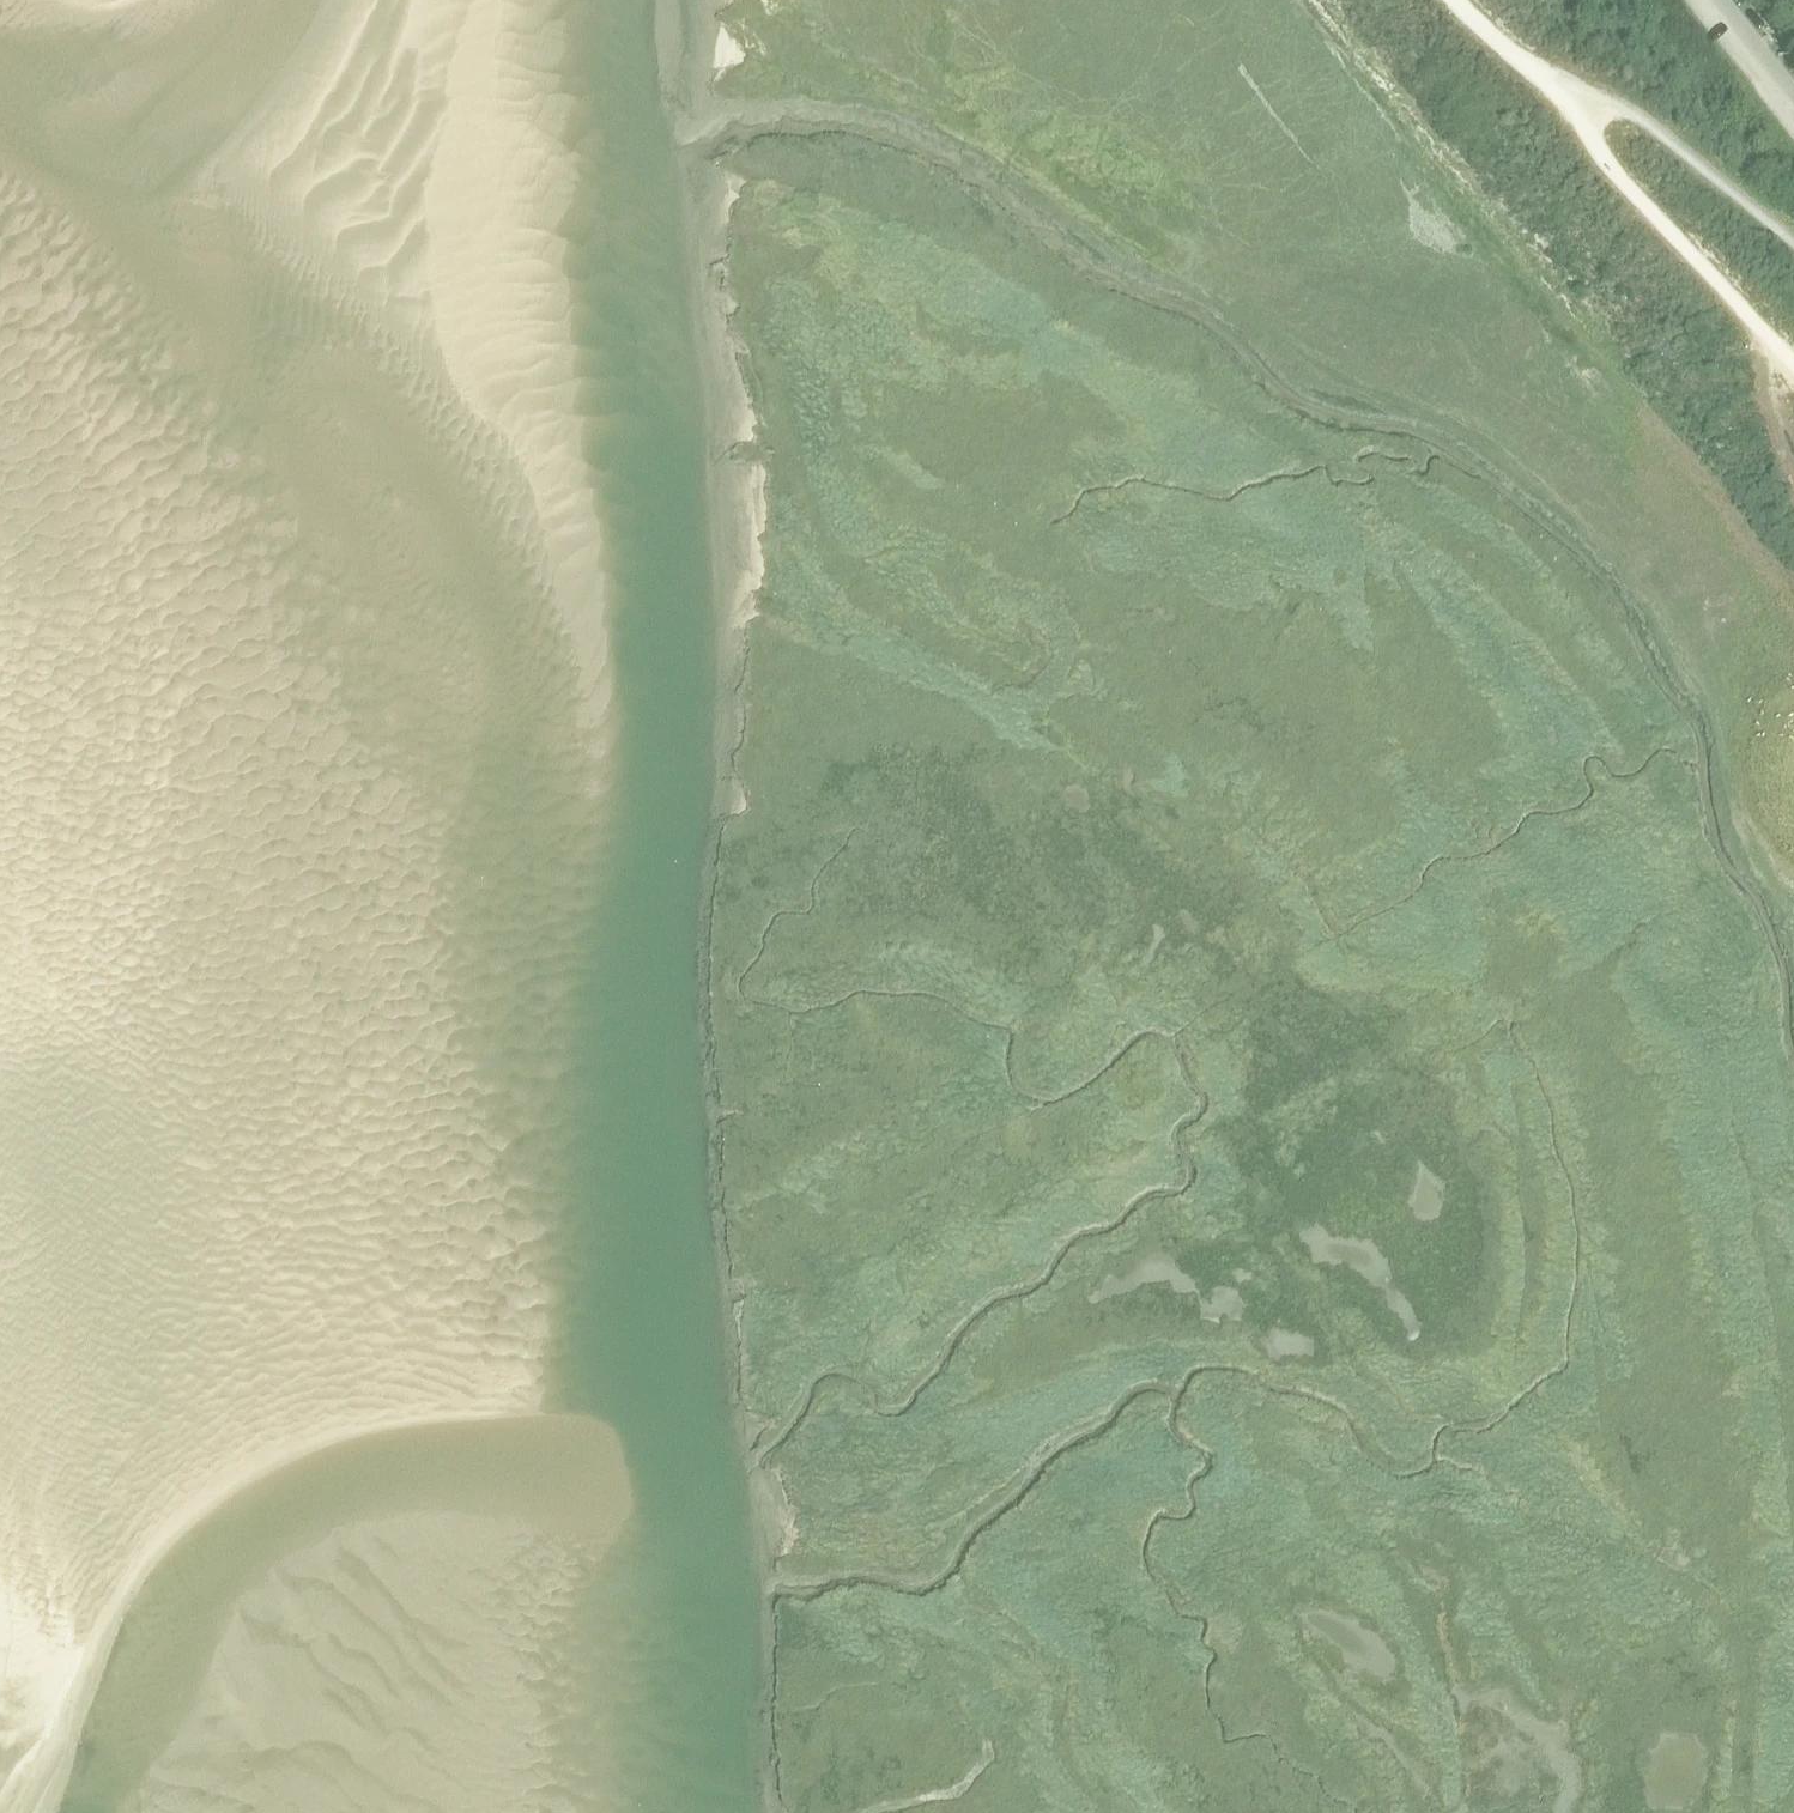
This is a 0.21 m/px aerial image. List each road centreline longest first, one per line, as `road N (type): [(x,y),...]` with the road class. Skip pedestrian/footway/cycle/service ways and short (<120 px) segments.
road 1 (residential): [(1793,97),(1717,0)]

